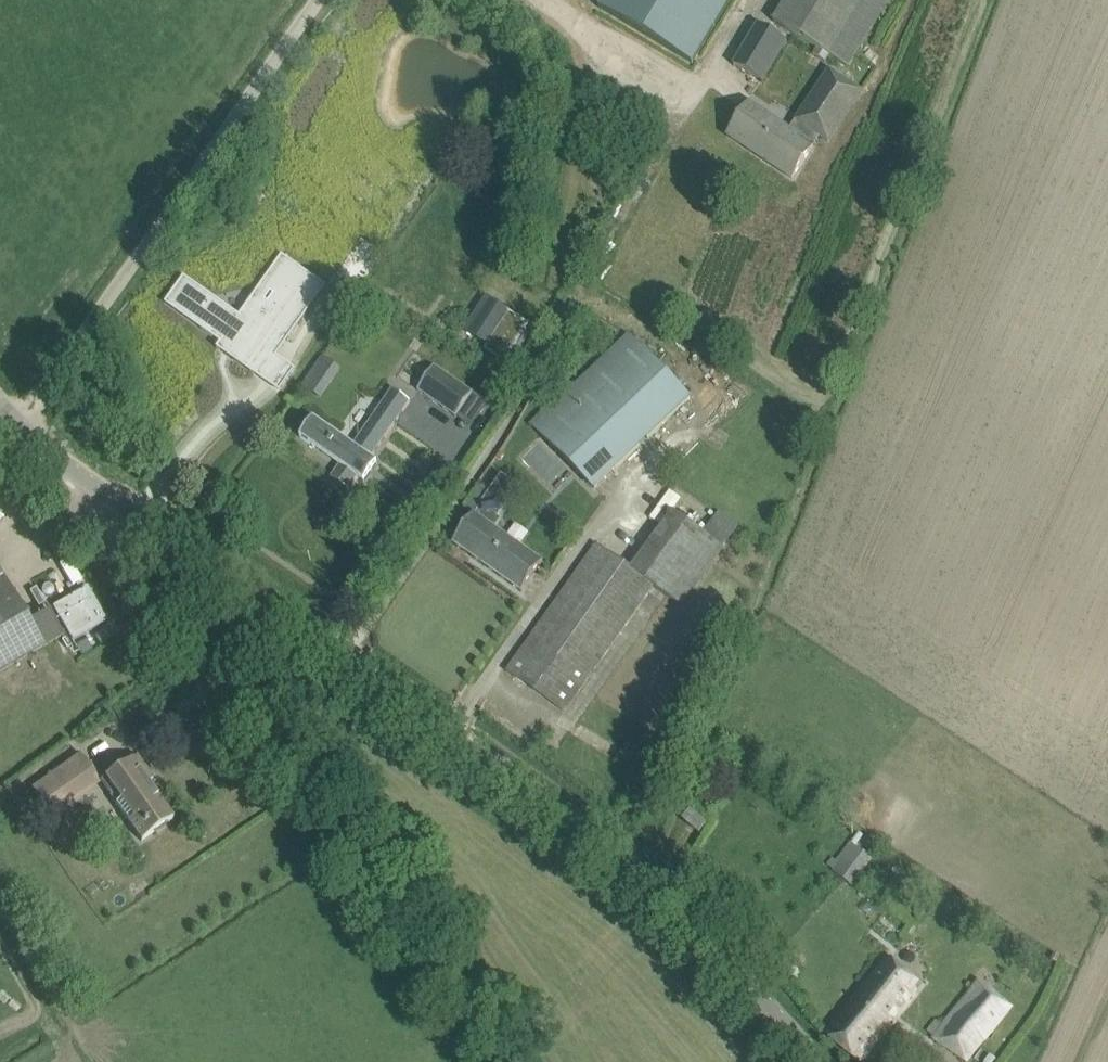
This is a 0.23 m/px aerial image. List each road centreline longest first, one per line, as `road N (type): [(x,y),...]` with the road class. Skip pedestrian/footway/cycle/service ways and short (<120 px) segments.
road 1 (unclassified): [(809,1061),(708,939),(624,866),(238,590),(58,483),(0,425)]
road 2 (track): [(511,1061),(87,500)]

